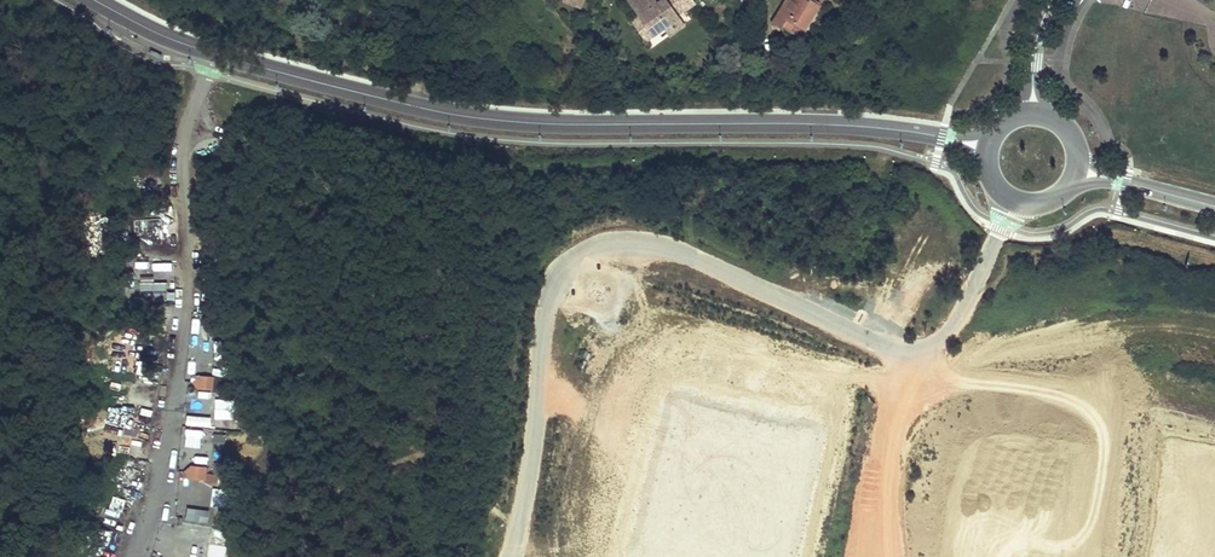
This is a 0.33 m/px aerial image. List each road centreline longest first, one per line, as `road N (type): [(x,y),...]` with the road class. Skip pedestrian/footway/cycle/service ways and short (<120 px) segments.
road 1 (secondary): [(93,0),(173,40),(473,118),(855,126),(942,137)]

